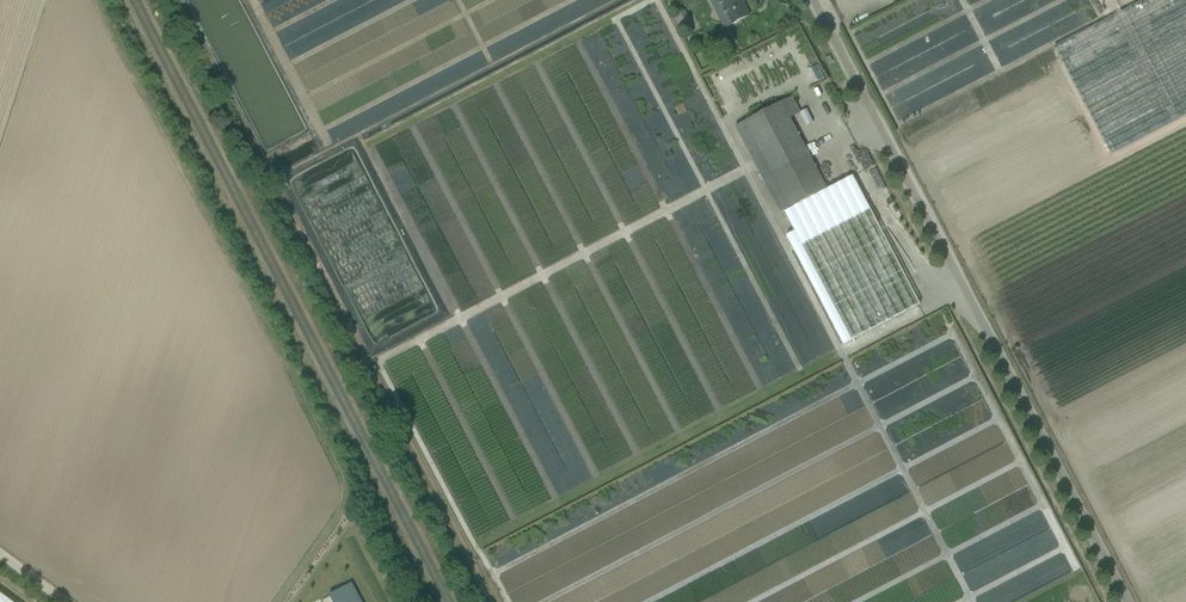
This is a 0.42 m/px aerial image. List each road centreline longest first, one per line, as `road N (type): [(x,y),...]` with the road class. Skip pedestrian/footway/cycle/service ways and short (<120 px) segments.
road 1 (unclassified): [(1125,601),(814,0)]
road 2 (track): [(355,501),(276,601)]

